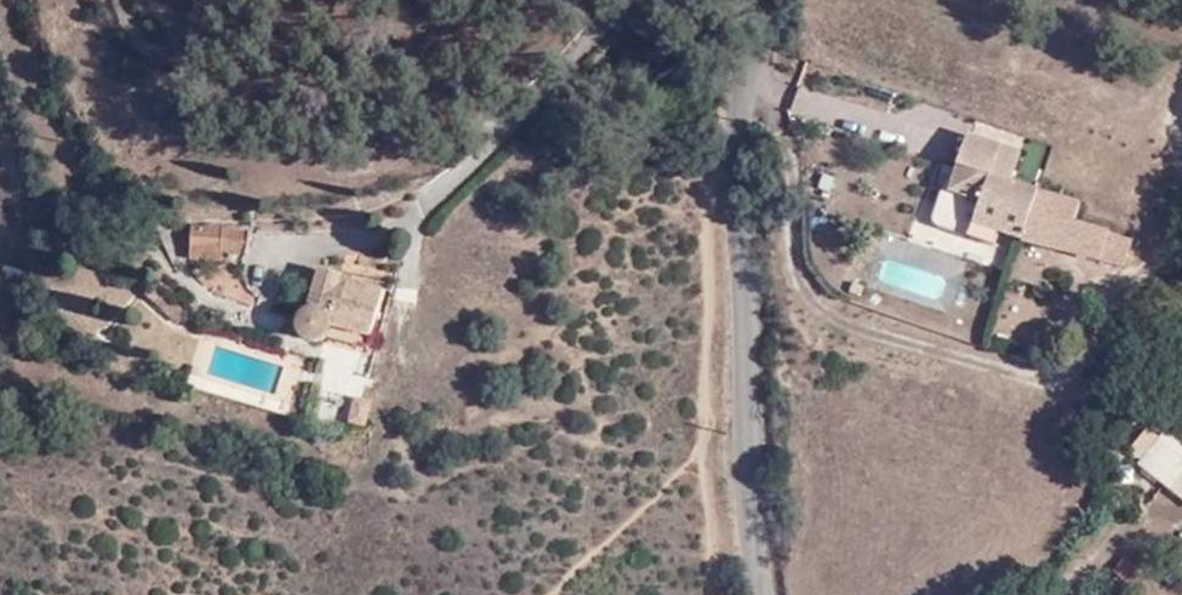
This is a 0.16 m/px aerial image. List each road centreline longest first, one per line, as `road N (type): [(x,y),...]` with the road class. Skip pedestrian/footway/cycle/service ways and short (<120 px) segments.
road 1 (unclassified): [(752,0),(745,239),(762,594)]

